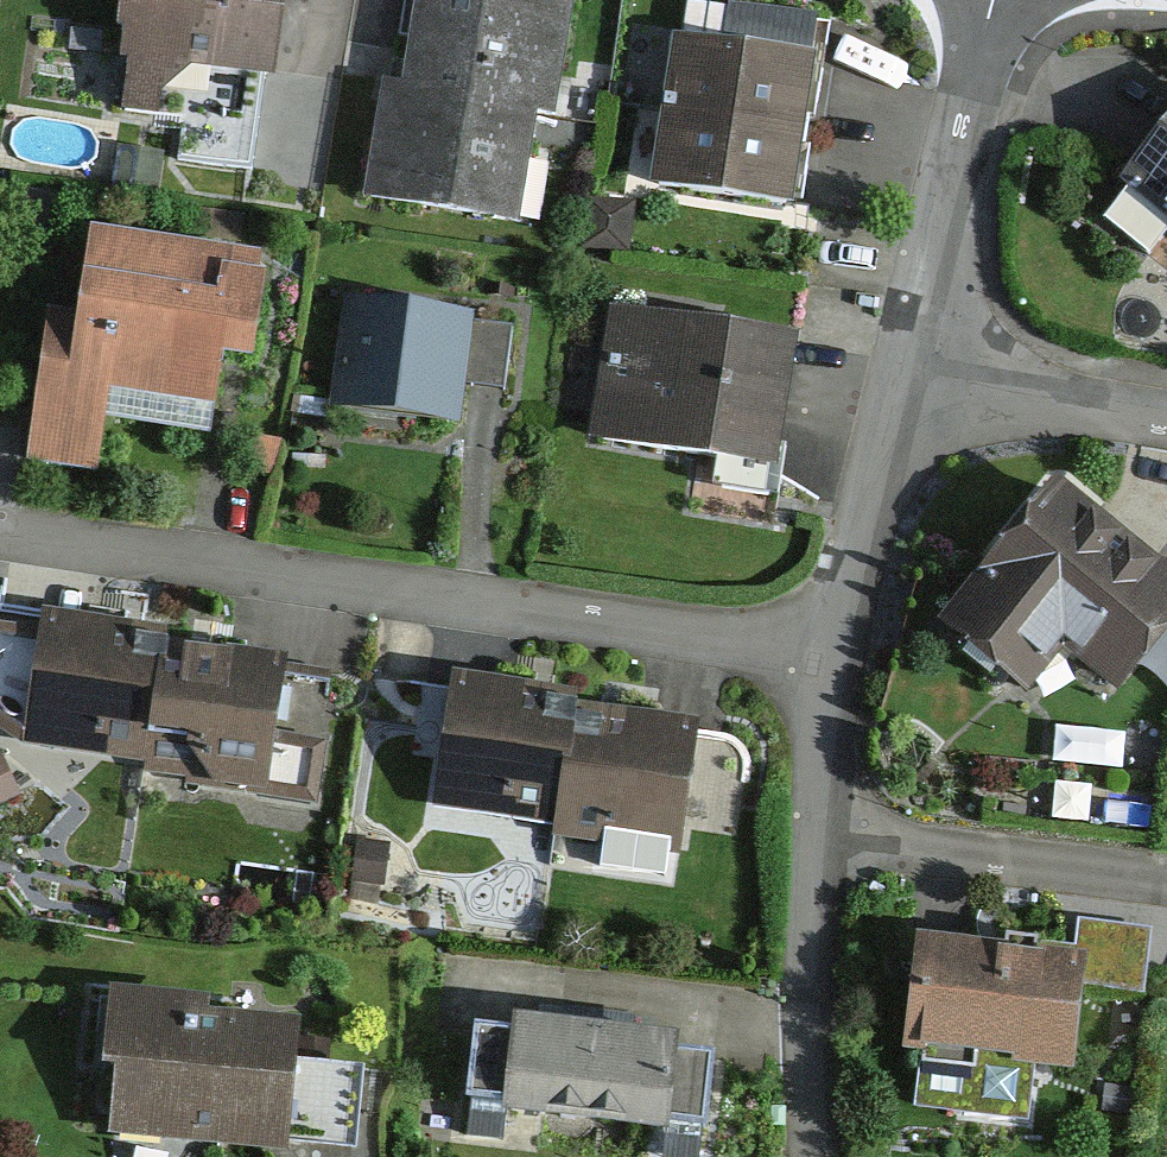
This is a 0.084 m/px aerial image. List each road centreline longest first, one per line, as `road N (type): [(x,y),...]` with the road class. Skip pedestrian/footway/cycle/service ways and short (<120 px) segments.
road 1 (residential): [(834,657),(0,533)]
road 2 (residential): [(992,0),(895,381)]
road 3 (residential): [(810,838),(1166,887)]
road 4 (residential): [(810,838),(809,1156)]
road 5 (residential): [(895,381),(834,657)]
road 6 (residential): [(895,381),(1166,421)]
road 7 (residential): [(834,657),(810,838)]

